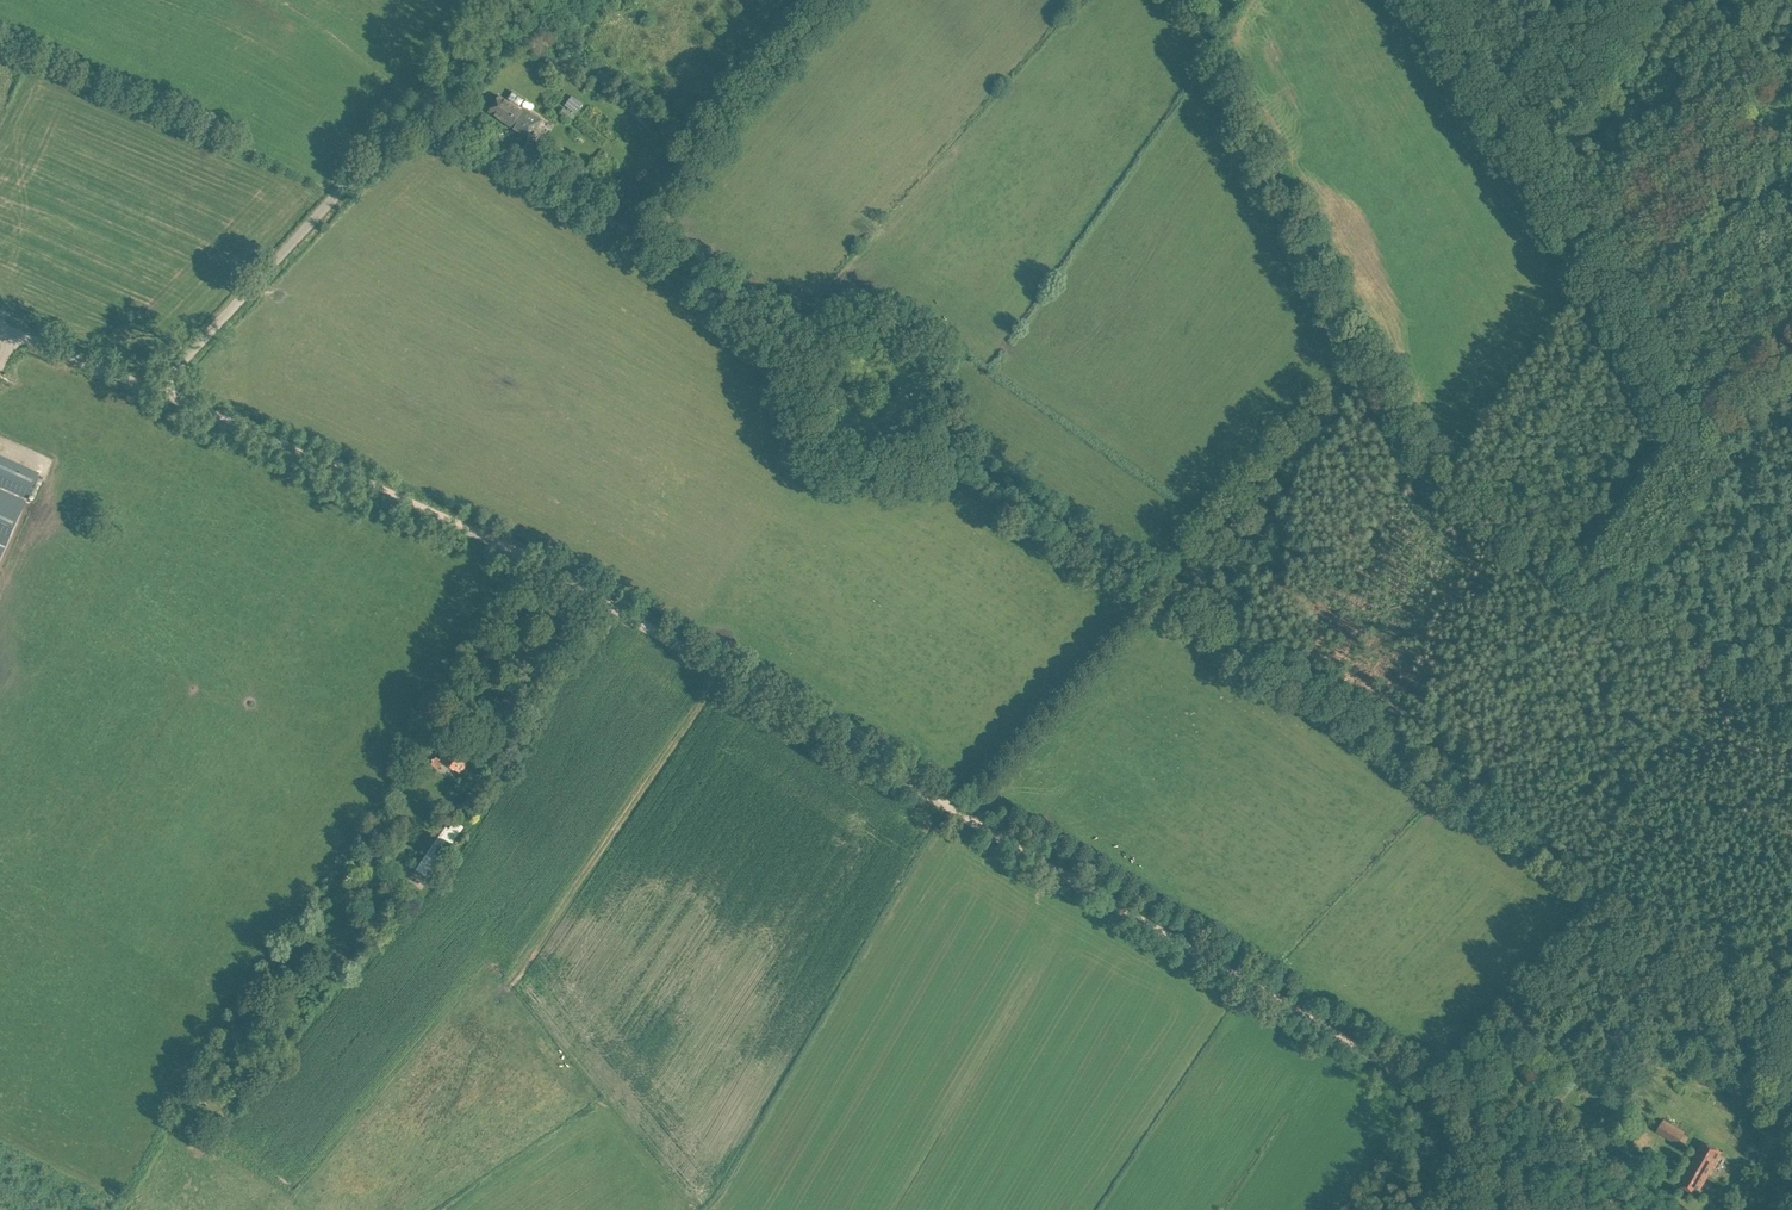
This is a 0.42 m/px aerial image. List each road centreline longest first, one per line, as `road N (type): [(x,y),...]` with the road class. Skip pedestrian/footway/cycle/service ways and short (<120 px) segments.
road 1 (track): [(1635,1209),(524,552),(158,391)]
road 2 (unclassified): [(158,391),(516,0)]
road 3 (unclassified): [(158,391),(0,327)]

